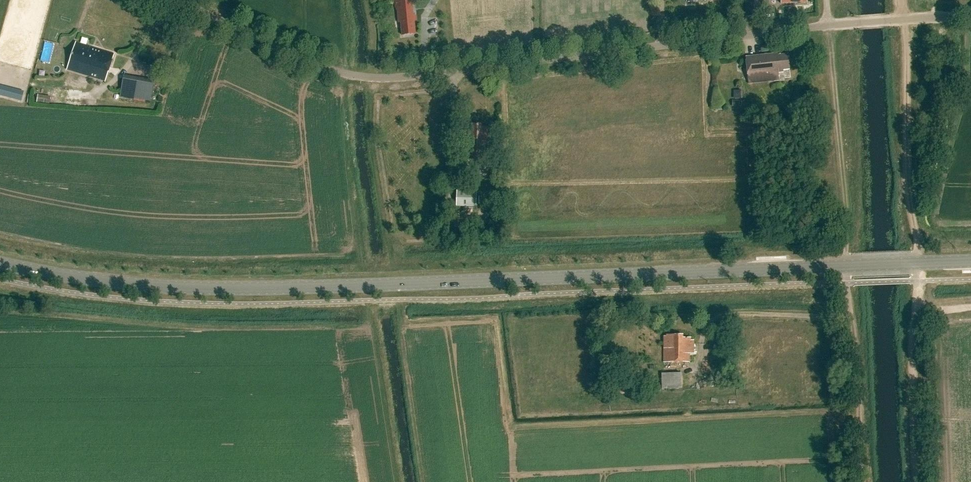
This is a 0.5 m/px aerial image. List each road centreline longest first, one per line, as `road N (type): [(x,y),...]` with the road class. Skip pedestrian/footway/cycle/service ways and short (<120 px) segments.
road 1 (primary): [(846,267),(251,297),(108,289),(0,269)]
road 2 (unclassified): [(851,24),(373,78),(318,66),(175,0)]
road 3 (track): [(916,481),(905,0)]
road 4 (track): [(847,282),(826,0)]
road 5 (primary): [(846,267),(970,261)]

